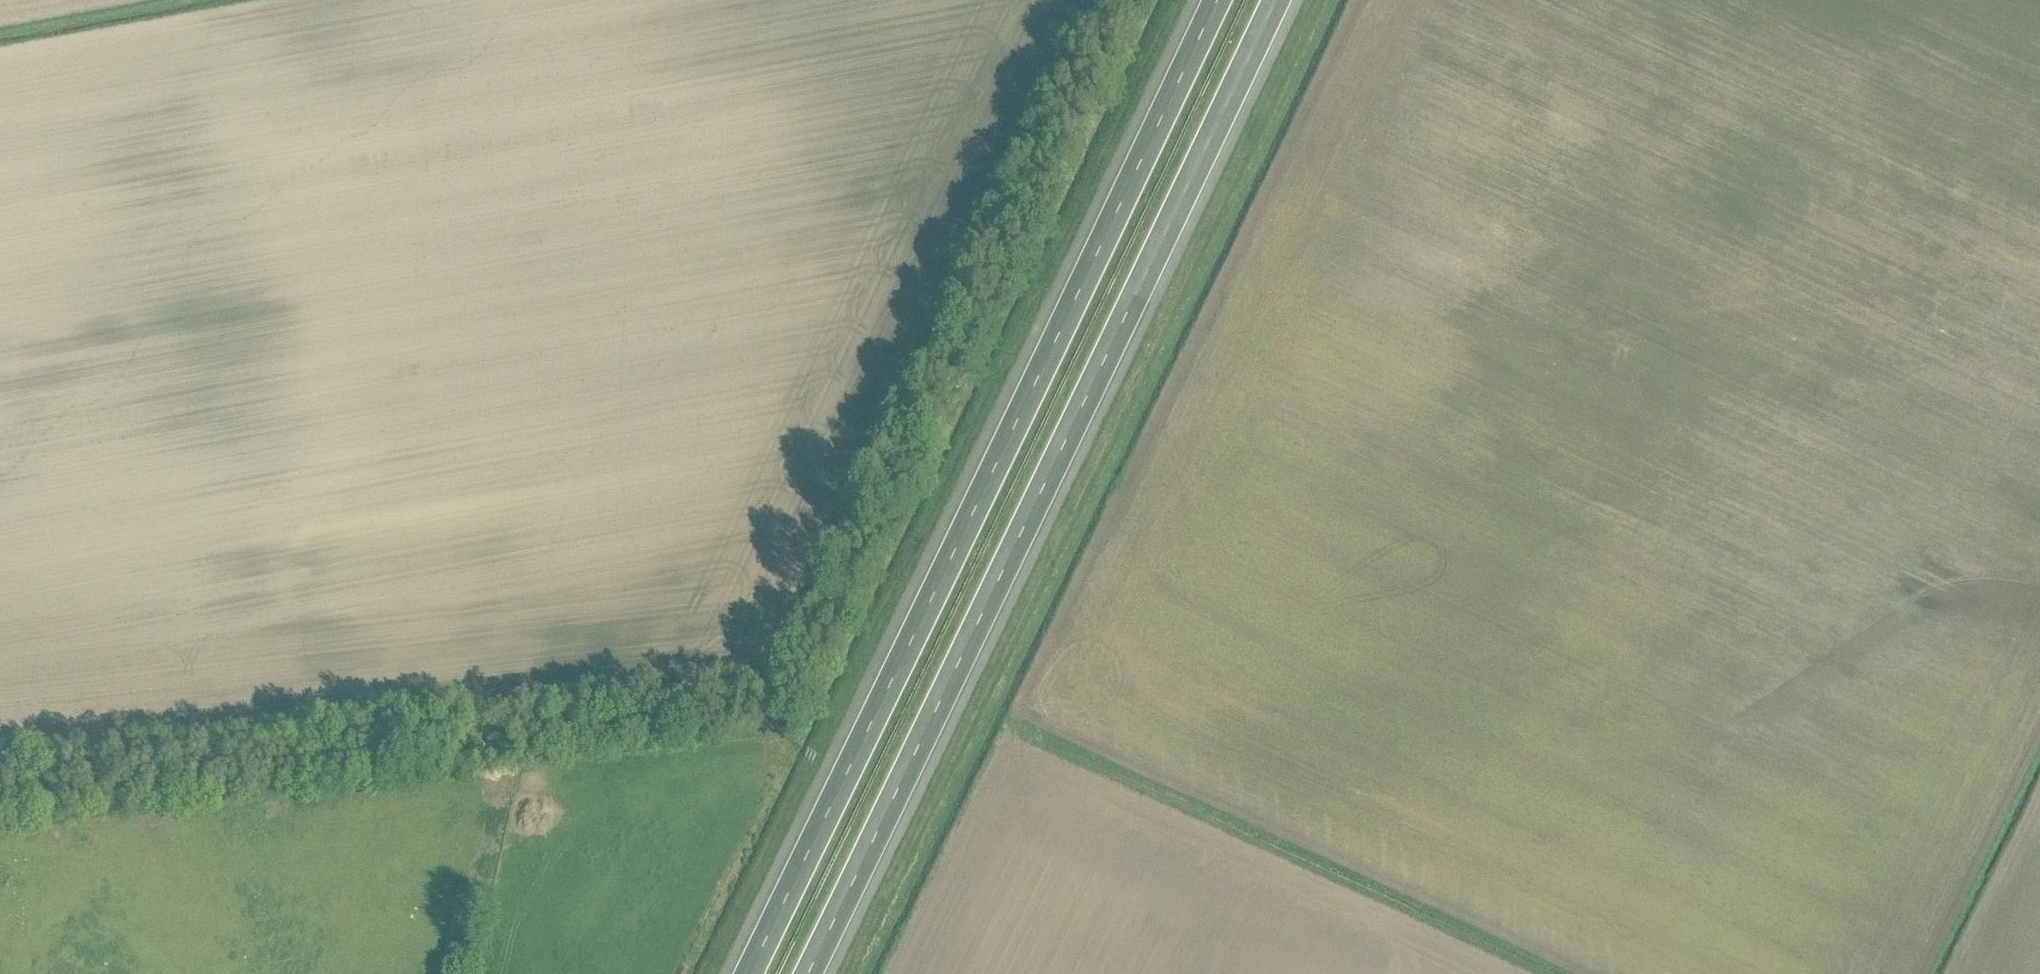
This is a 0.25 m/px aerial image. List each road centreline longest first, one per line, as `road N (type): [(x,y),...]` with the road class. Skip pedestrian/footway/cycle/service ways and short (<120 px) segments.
road 1 (motorway): [(1217,0),(747,973)]
road 2 (motorway): [(808,973),(1277,0)]

